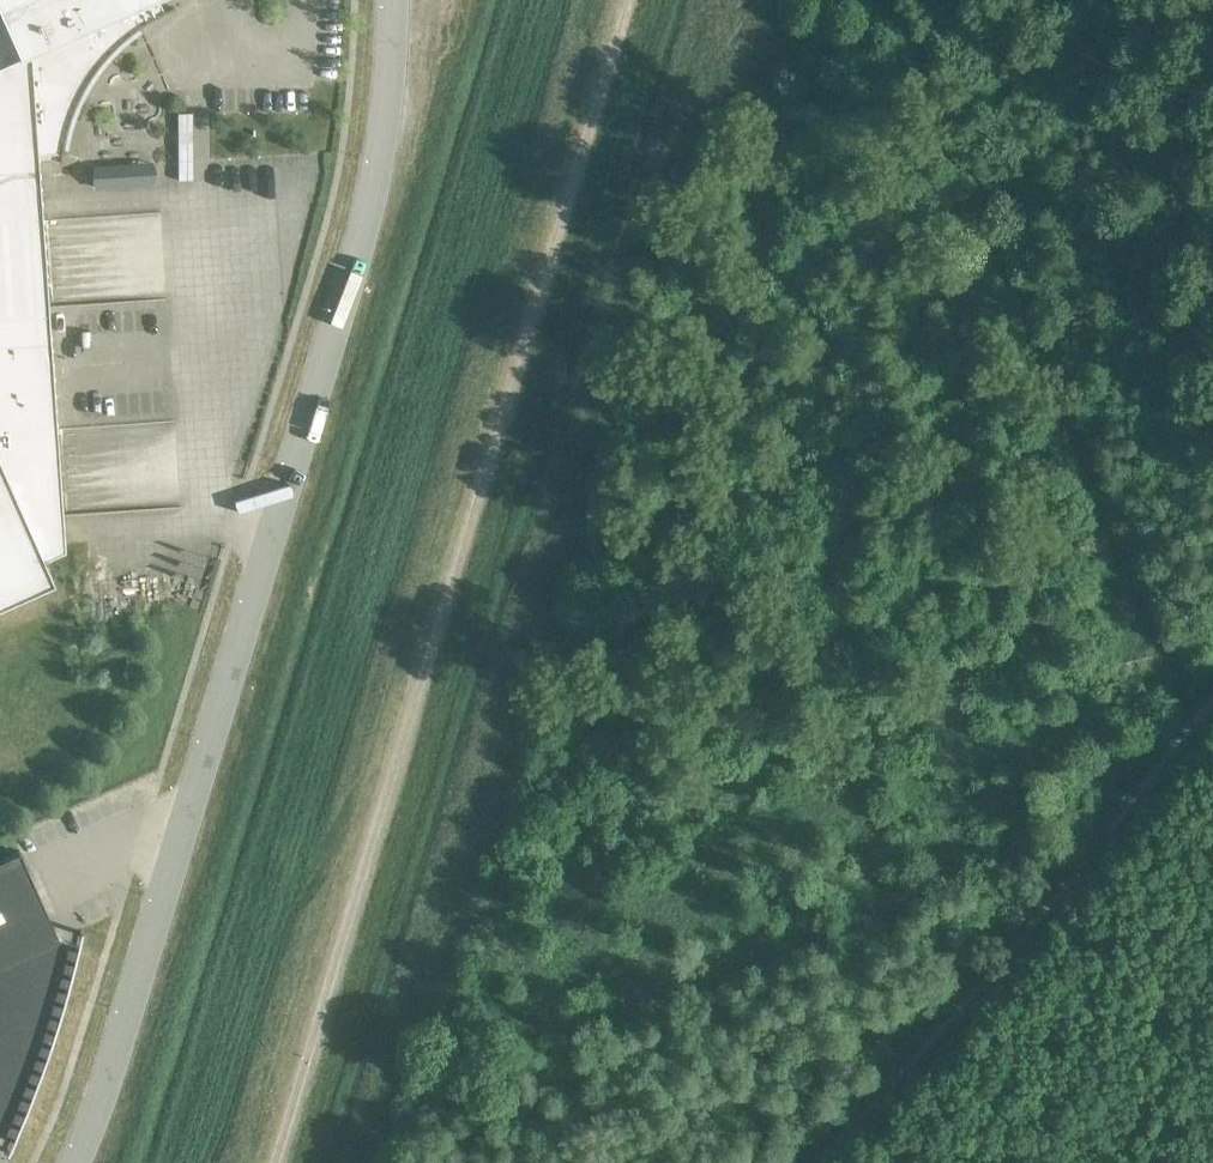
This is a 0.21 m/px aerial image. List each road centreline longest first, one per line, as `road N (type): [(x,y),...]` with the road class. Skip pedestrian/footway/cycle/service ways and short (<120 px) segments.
road 1 (unclassified): [(394,0),(374,198),(81,1162)]

